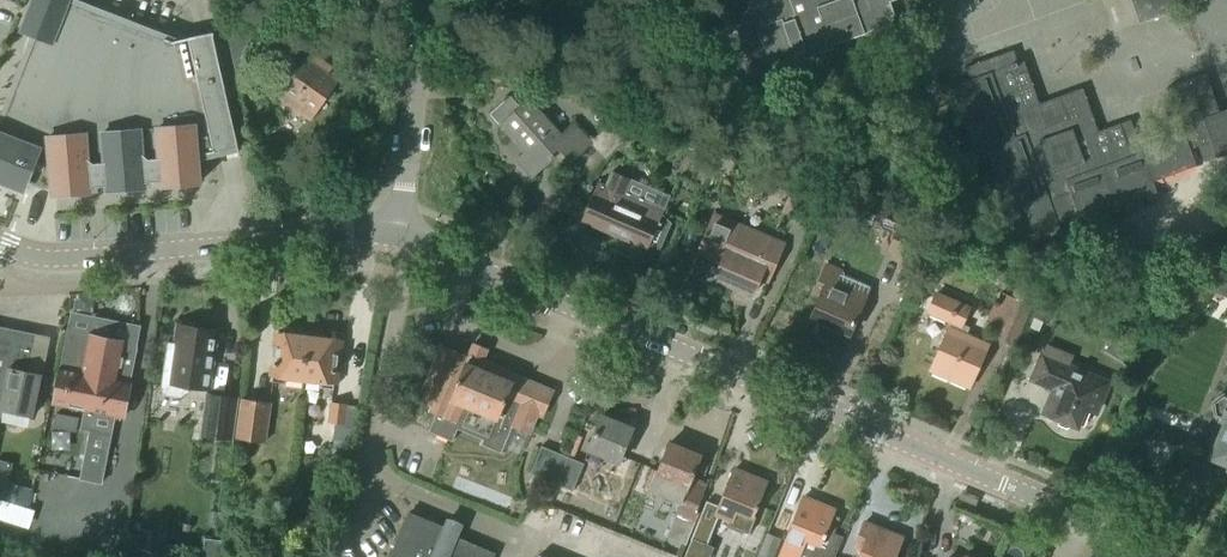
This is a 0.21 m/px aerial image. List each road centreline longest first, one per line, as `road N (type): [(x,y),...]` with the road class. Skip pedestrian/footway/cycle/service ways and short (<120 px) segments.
road 1 (tertiary): [(1155,556),(1105,525),(397,237)]
road 2 (tertiary): [(397,237),(67,260),(0,247)]
road 3 (residential): [(397,237),(426,0)]

